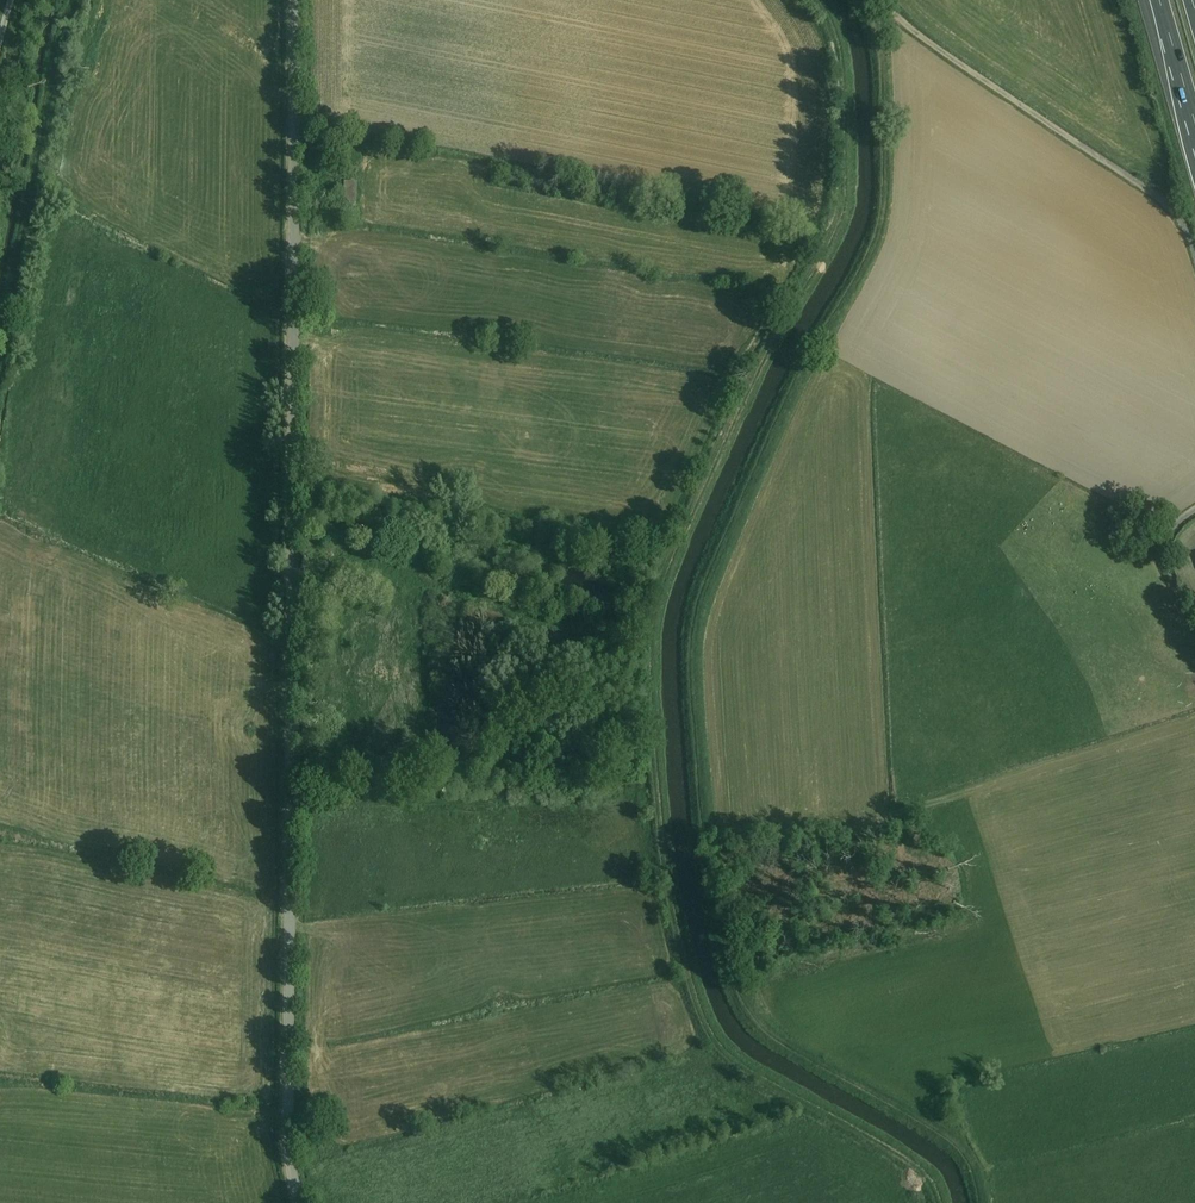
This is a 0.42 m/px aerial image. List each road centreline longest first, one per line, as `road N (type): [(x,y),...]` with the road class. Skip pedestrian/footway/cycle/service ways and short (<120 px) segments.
road 1 (unclassified): [(303,1202),(292,1150),(296,0)]
road 2 (track): [(1194,242),(1168,200),(881,0)]
road 3 (track): [(1194,630),(1162,549),(1167,527),(1194,508)]
road 4 (motorway): [(1156,0),(1194,136)]

